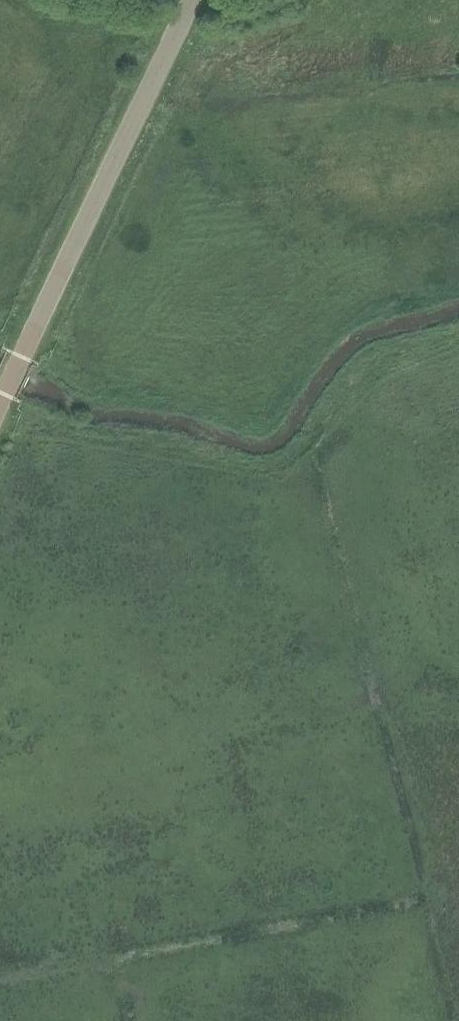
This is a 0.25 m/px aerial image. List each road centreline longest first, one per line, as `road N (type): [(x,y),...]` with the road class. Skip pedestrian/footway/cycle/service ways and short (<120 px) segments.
road 1 (tertiary): [(0,406),(193,0)]

